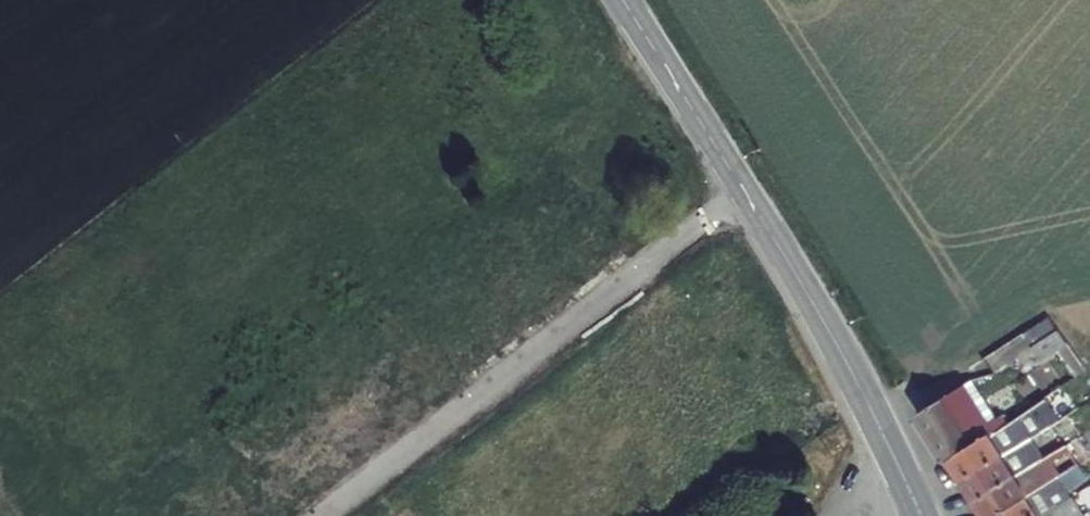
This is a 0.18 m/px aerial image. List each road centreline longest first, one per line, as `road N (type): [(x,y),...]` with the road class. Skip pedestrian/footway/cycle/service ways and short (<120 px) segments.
road 1 (secondary): [(920,515),(815,309),(621,0)]

